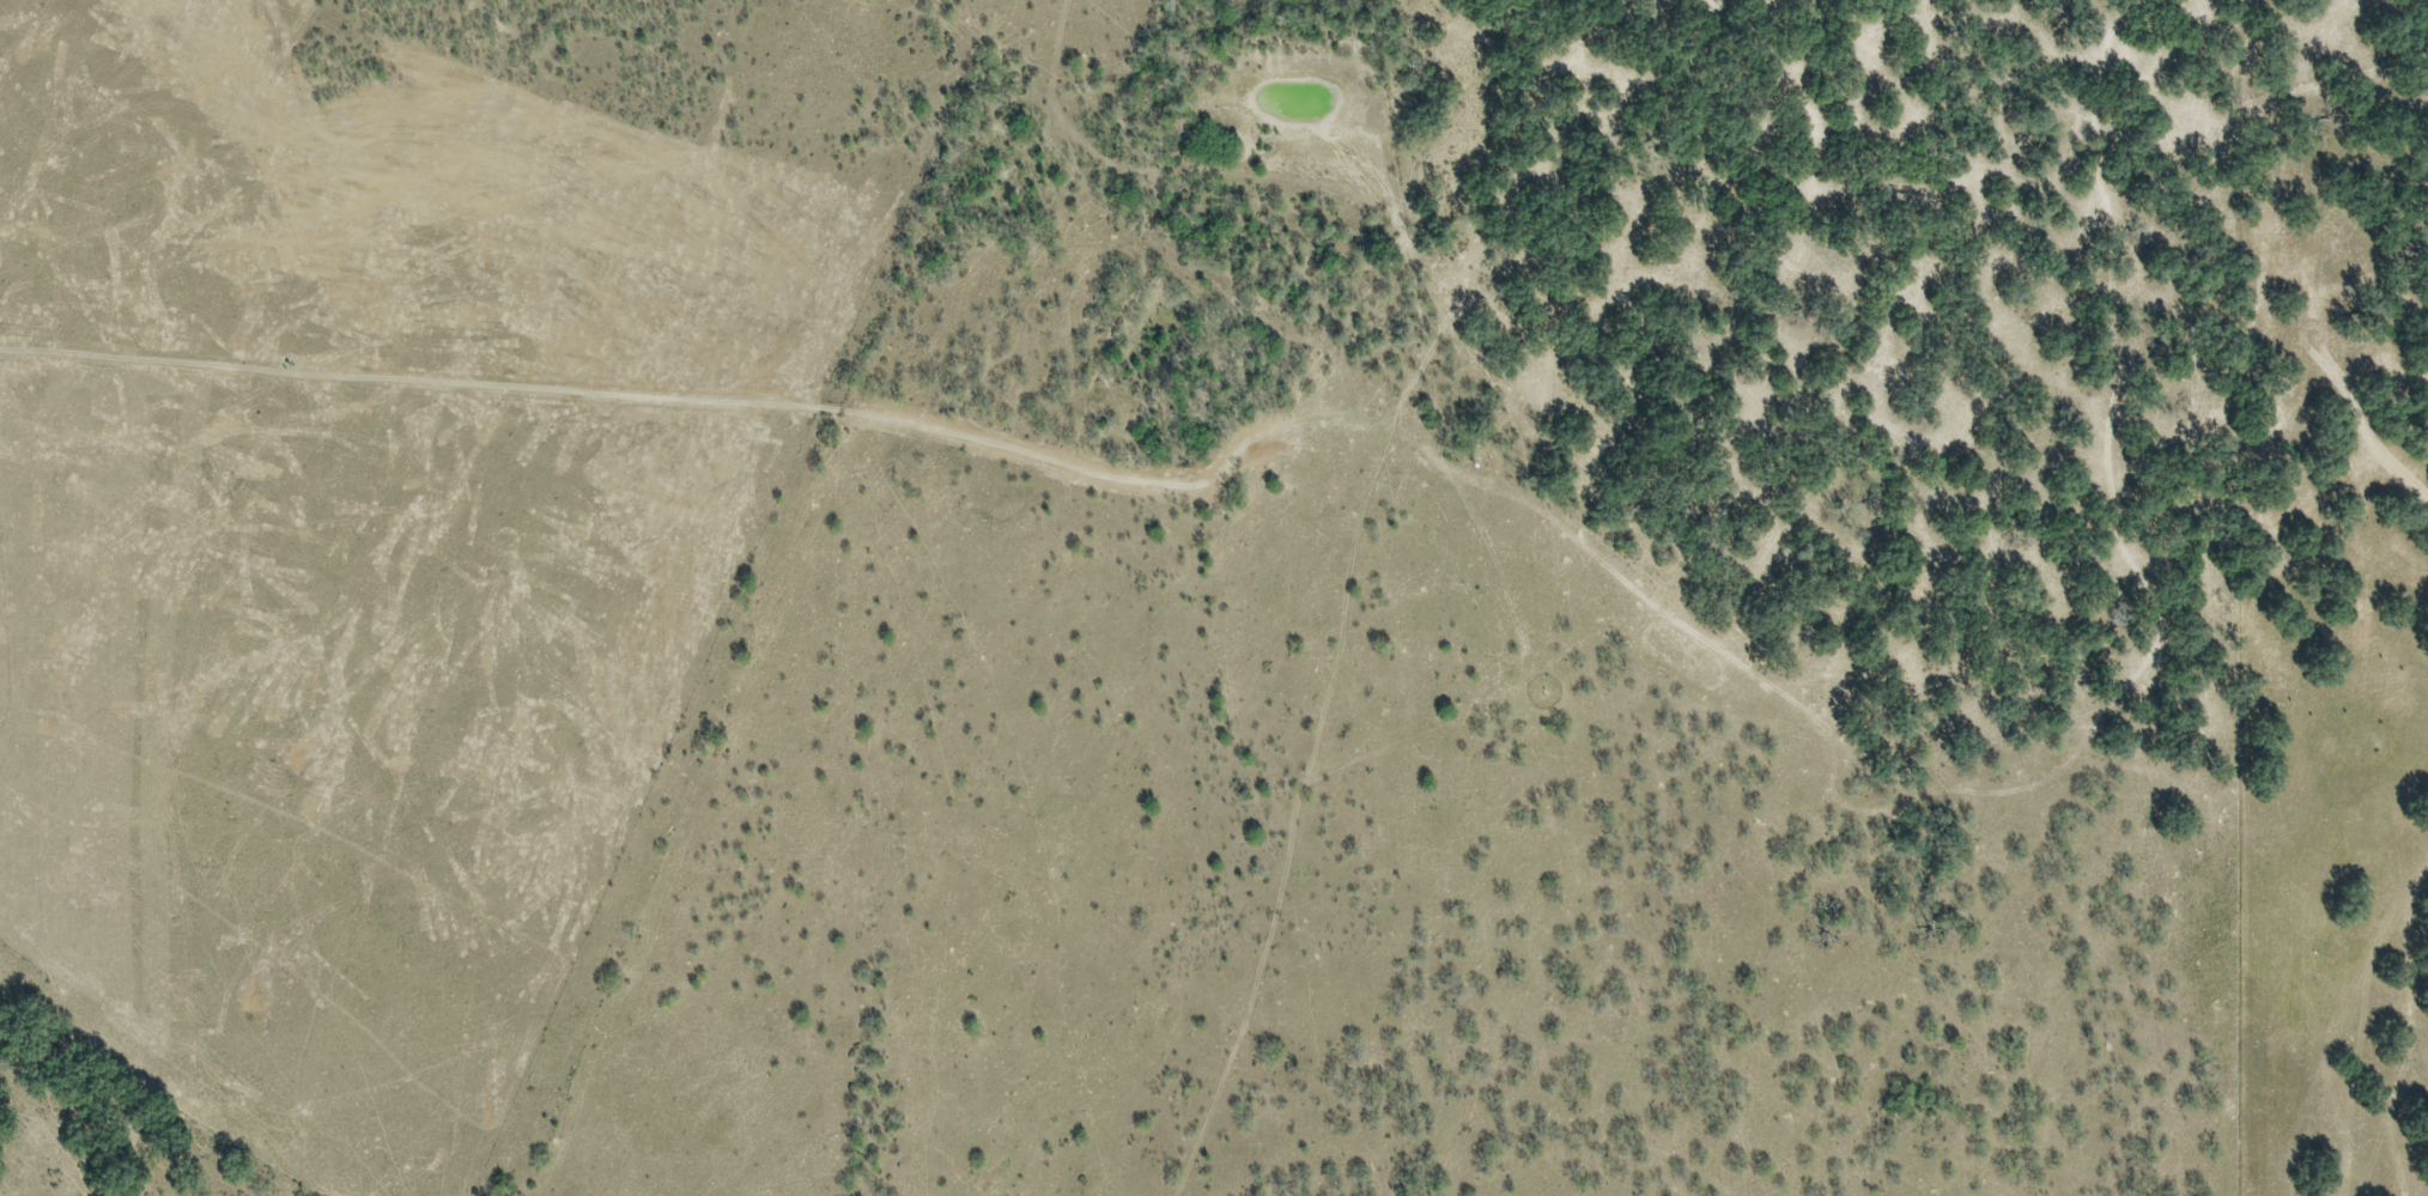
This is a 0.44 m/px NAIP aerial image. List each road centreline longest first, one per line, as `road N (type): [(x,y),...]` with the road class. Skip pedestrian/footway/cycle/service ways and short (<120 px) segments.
road 1 (residential): [(0,343),(296,353),(1128,441)]
road 2 (track): [(2427,881),(2360,1043),(2327,1195)]

